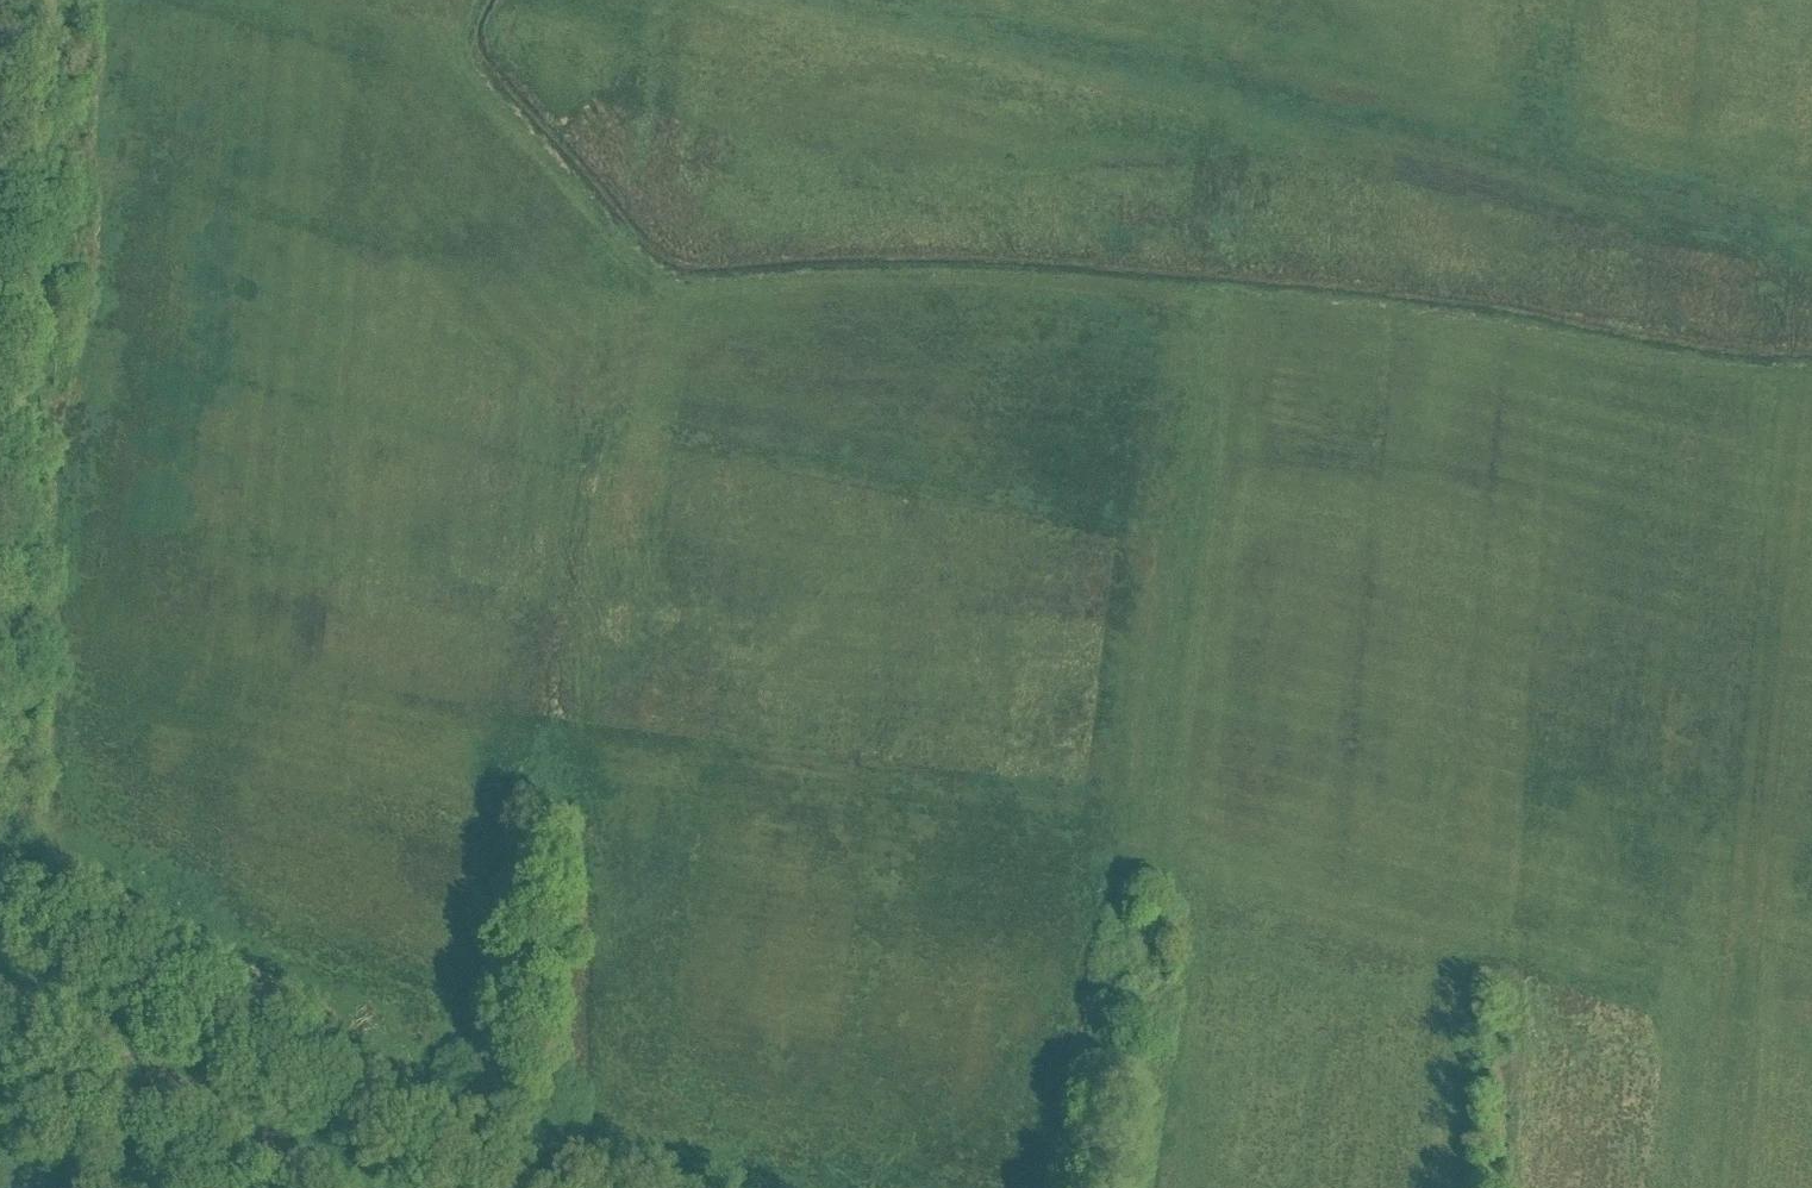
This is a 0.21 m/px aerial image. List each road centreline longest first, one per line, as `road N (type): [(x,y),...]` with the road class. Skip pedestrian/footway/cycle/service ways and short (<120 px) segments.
road 1 (secondary): [(0,183),(13,0)]

